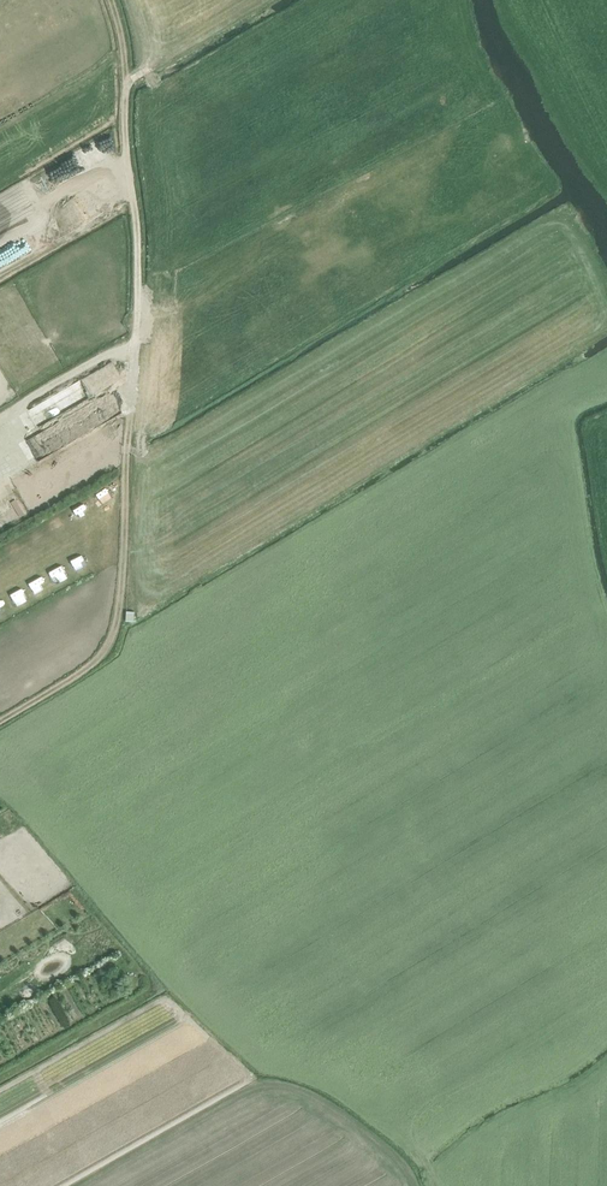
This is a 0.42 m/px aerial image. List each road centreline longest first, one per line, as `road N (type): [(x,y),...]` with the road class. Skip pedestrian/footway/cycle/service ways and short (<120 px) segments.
road 1 (track): [(112,0),(128,91),(140,297),(116,633),(97,662),(0,723)]
road 2 (track): [(4,796),(170,975),(261,1055),(364,1102),(427,1159),(437,1185)]

